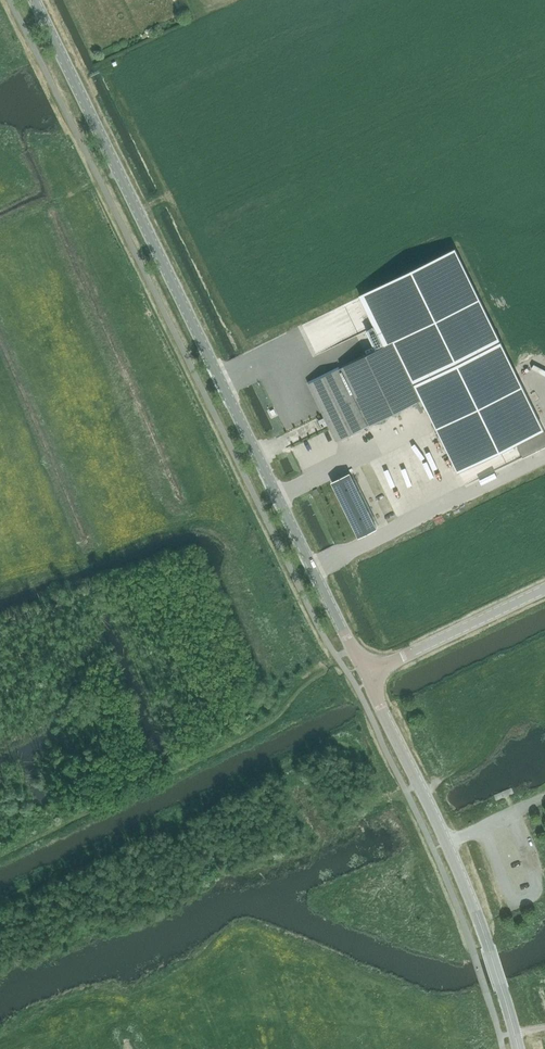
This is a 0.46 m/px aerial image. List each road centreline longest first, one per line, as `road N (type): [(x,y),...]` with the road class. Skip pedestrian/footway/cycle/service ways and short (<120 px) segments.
road 1 (unclassified): [(366,675),(34,0)]
road 2 (unclassified): [(518,1048),(448,842),(366,675)]
road 3 (unclassified): [(366,675),(544,591)]

